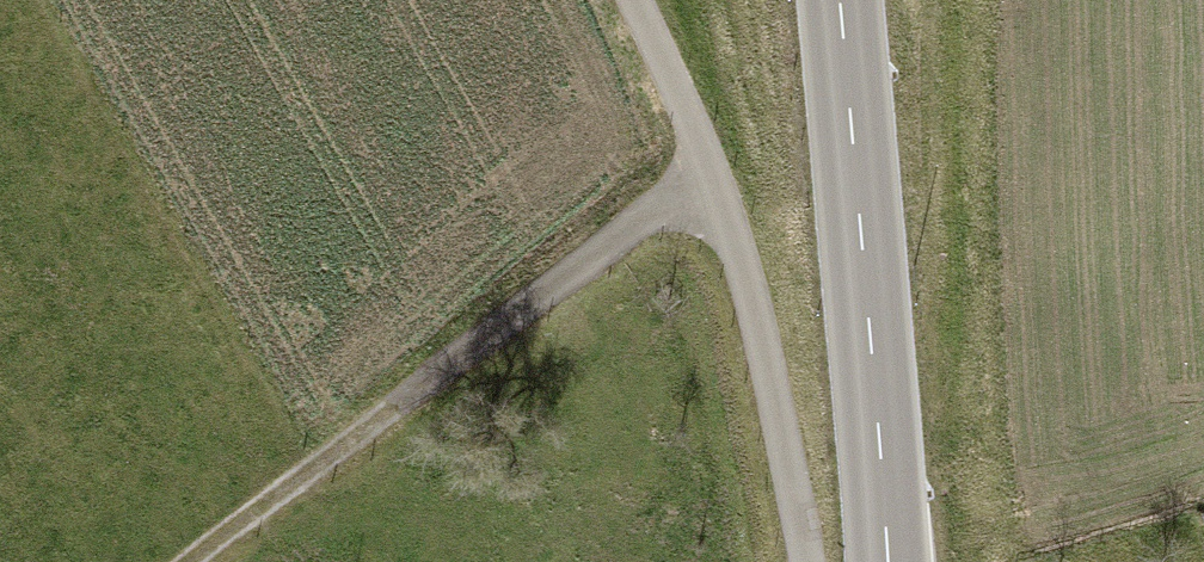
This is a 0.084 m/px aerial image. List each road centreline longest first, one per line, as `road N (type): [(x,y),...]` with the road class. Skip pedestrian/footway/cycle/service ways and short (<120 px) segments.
road 1 (tertiary): [(842,0),(890,561)]
road 2 (track): [(705,162),(322,478)]
road 3 (track): [(886,458),(936,366),(935,0)]
road 4 (track): [(212,561),(322,478)]

